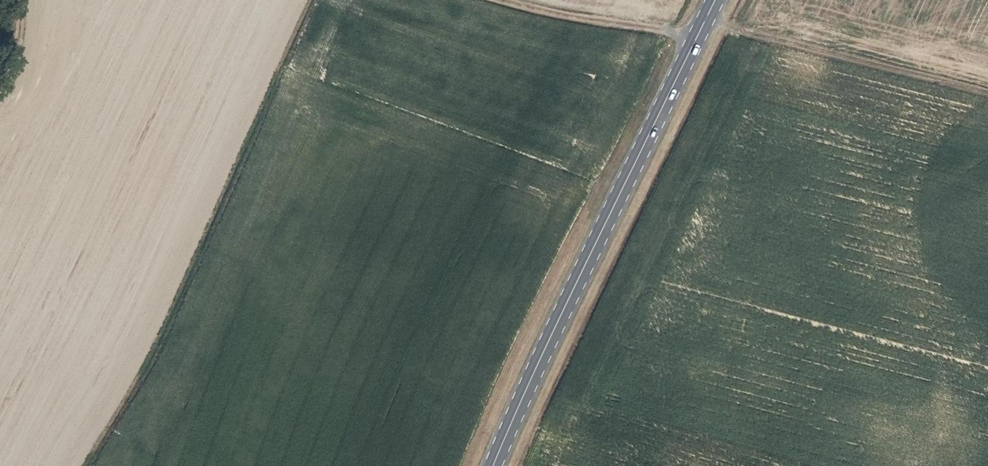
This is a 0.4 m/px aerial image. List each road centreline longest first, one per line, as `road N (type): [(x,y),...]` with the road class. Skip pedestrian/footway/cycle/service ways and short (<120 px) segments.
road 1 (primary): [(716,0),(496,465)]
road 2 (track): [(987,89),(710,12)]
road 3 (track): [(504,0),(697,38)]

